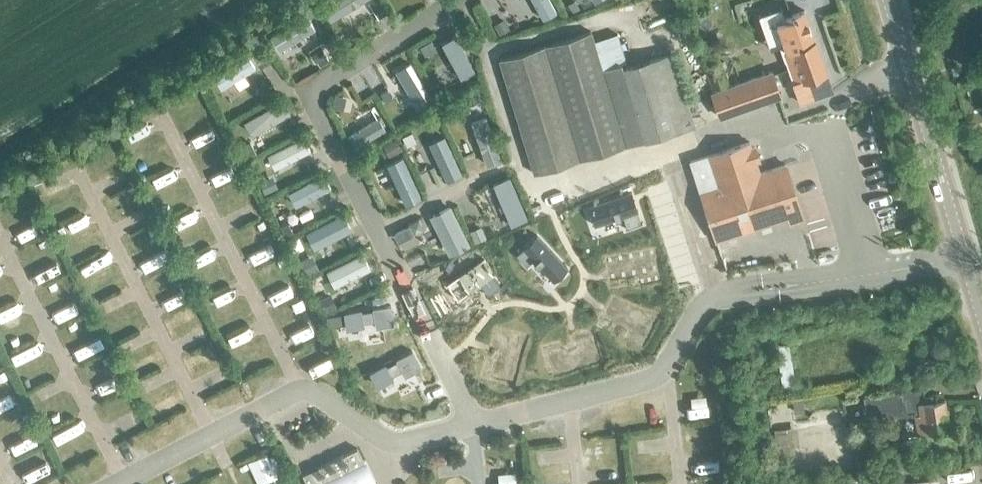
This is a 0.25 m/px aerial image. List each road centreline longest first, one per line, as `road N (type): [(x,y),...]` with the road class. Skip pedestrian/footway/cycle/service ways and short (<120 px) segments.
road 1 (tertiary): [(981,321),(888,0)]

